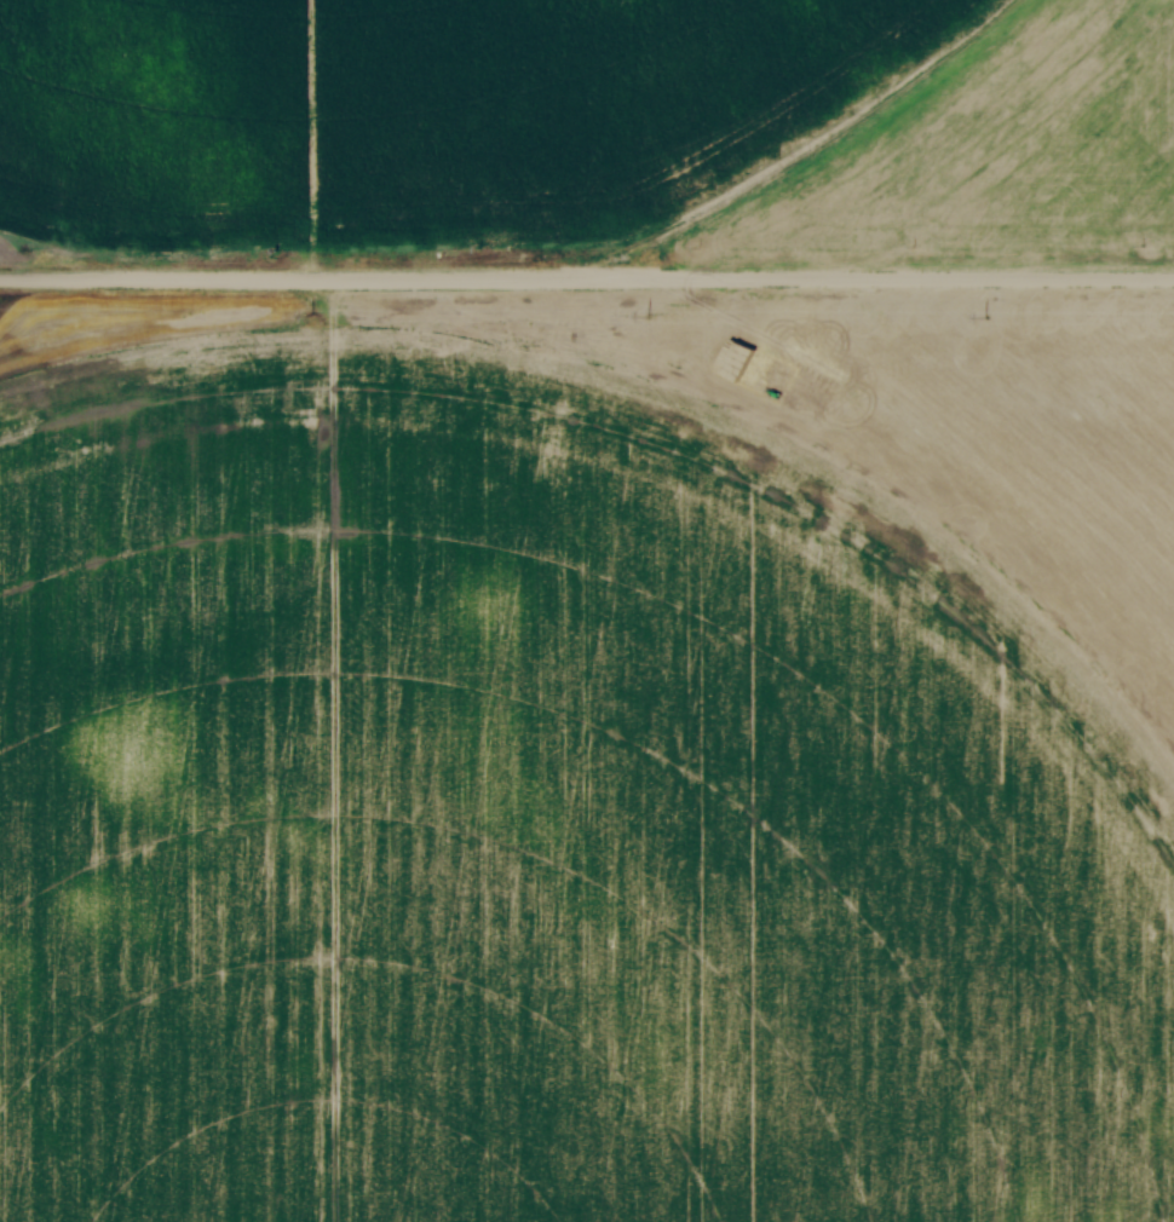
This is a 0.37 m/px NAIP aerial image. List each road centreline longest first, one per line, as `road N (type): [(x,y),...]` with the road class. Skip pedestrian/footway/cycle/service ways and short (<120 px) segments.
road 1 (residential): [(0,282),(1173,277)]

